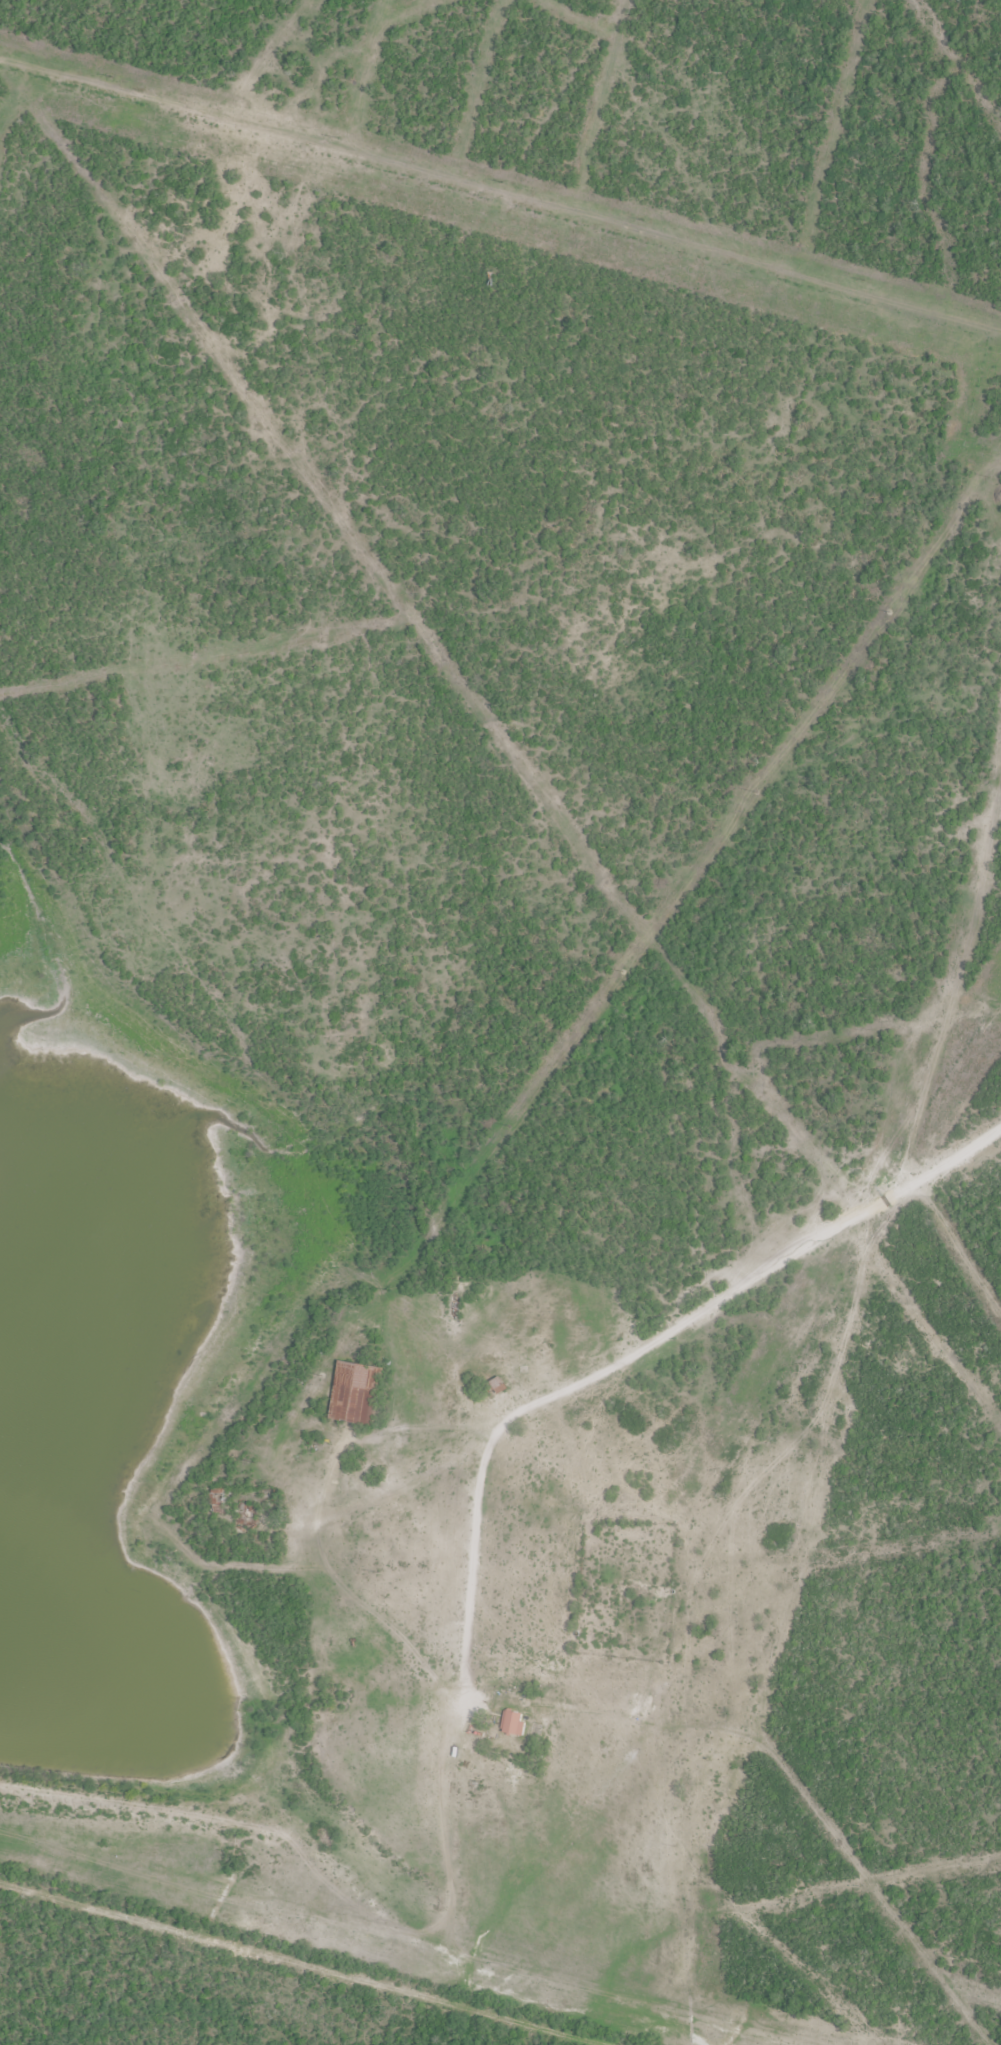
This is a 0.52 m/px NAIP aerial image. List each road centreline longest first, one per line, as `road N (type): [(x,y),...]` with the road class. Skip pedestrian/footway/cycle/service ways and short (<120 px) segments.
road 1 (track): [(1000,1120),(538,1386),(475,1527),(475,1712),(562,1936),(620,1989),(764,2044)]
road 2 (track): [(441,1950),(454,1877),(433,1761),(350,1496),(386,1489),(457,1456),(538,1386)]
road 3 (track): [(0,1786),(245,1836),(284,1852),(405,1956),(441,1950)]

